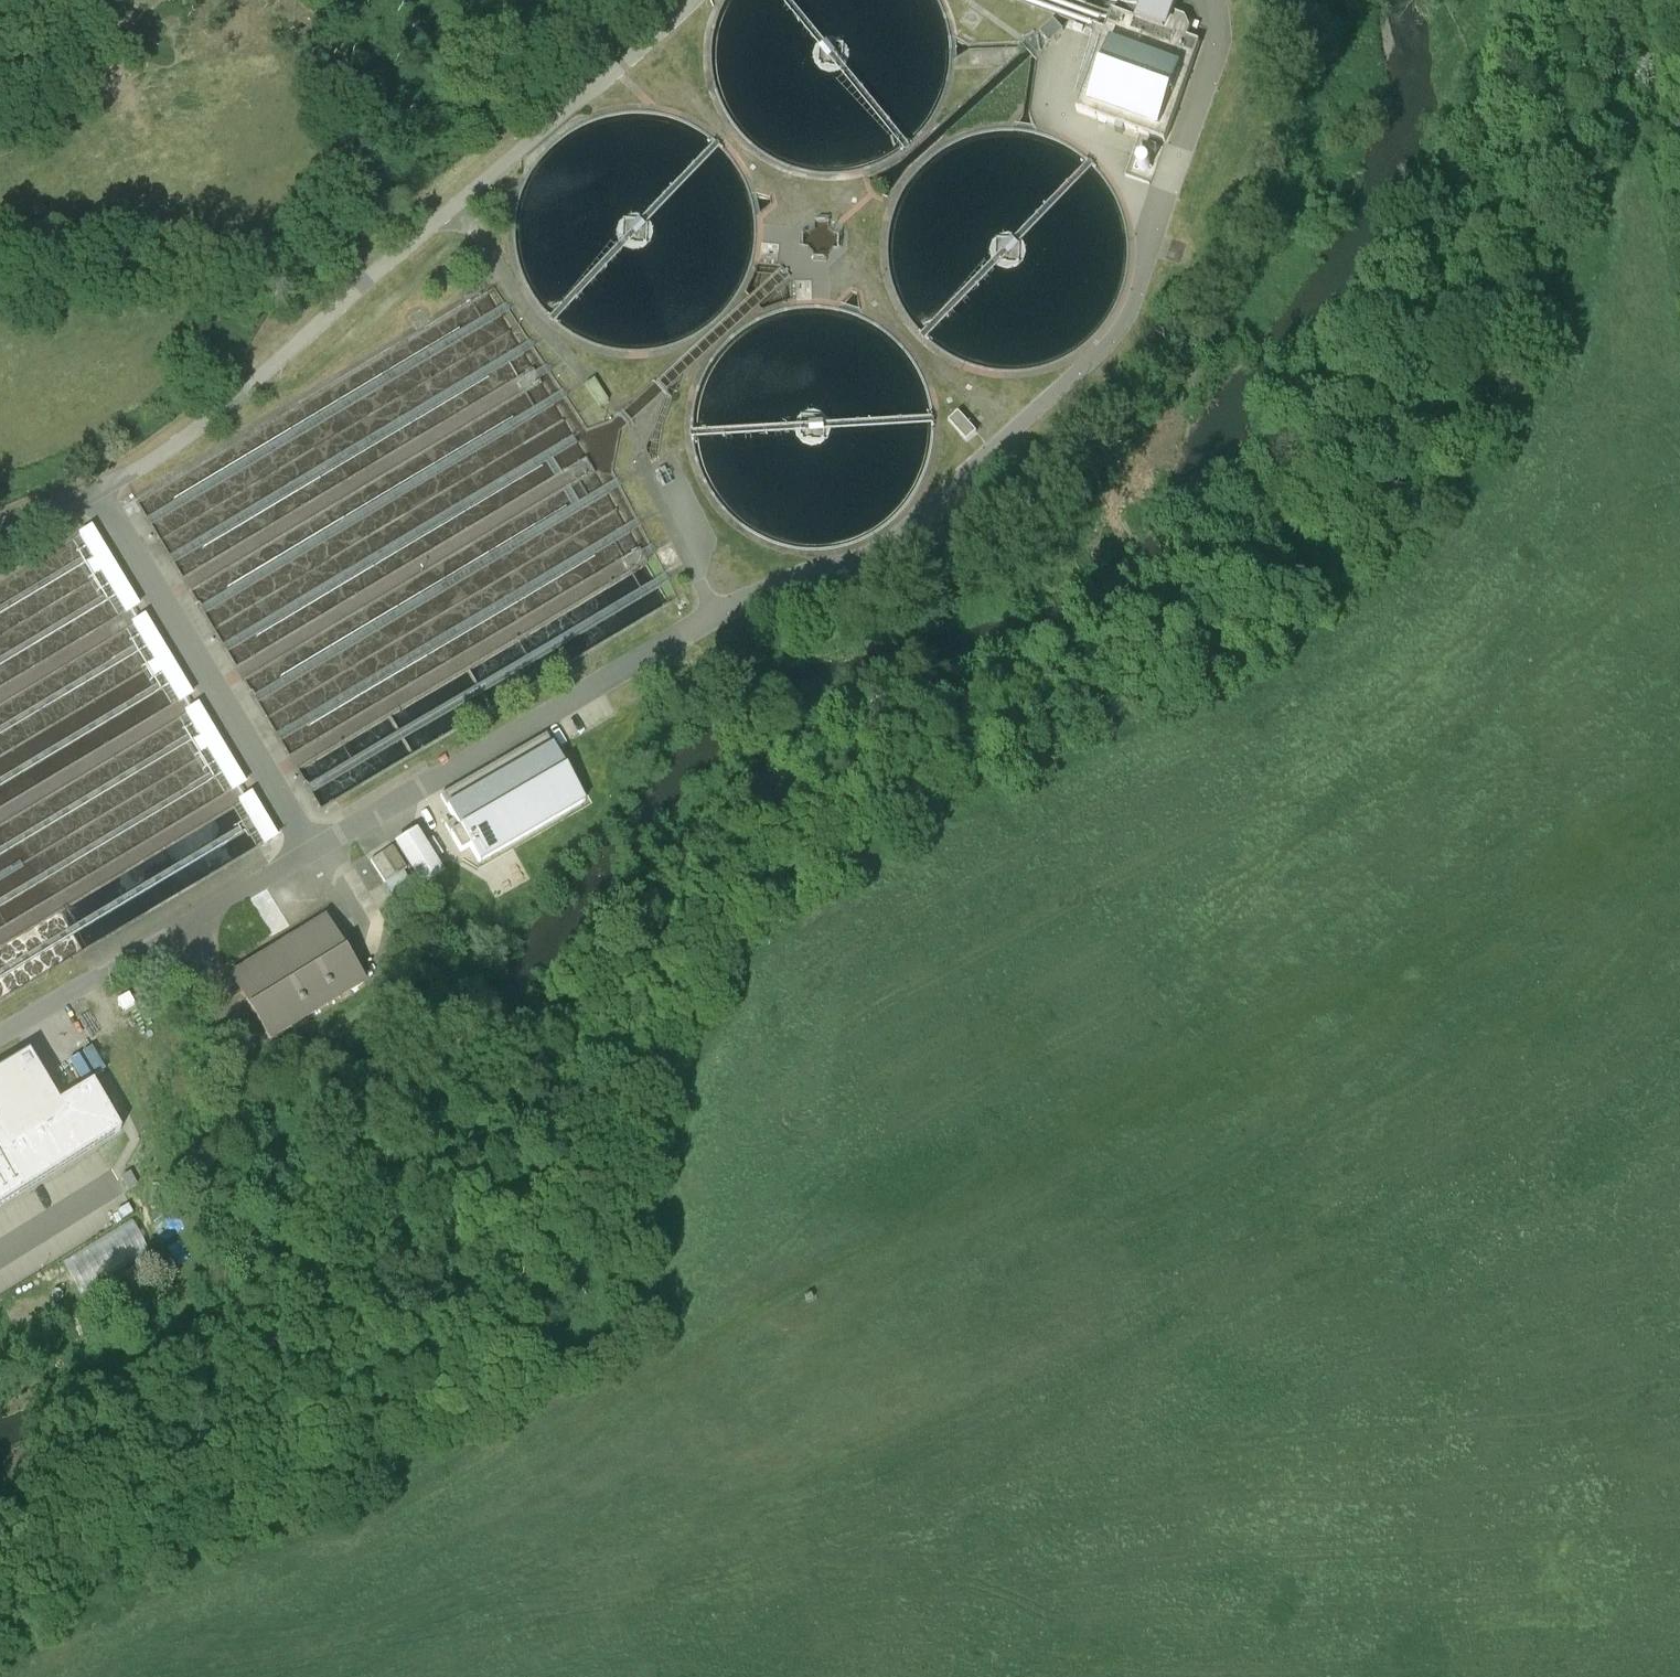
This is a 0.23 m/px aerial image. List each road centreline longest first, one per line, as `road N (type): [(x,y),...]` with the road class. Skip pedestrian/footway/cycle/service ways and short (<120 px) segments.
road 1 (track): [(1668,0),(1666,66),(1679,172)]

